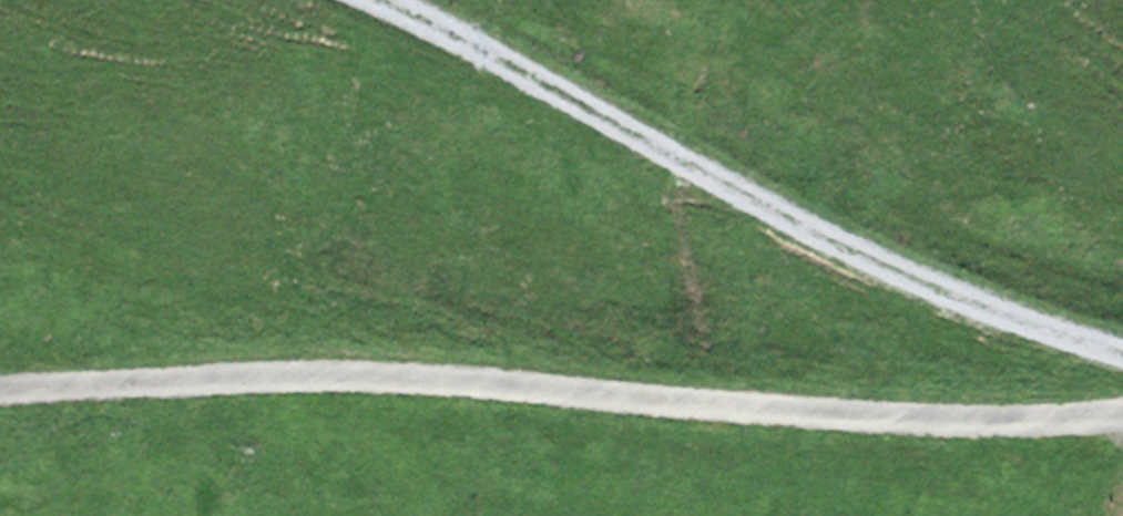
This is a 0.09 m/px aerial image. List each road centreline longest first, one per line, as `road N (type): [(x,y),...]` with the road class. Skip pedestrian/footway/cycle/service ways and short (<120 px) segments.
road 1 (track): [(1122,424),(1000,429),(804,421),(304,385),(0,401)]
road 2 (track): [(1122,363),(848,259),(456,33),(367,0)]

